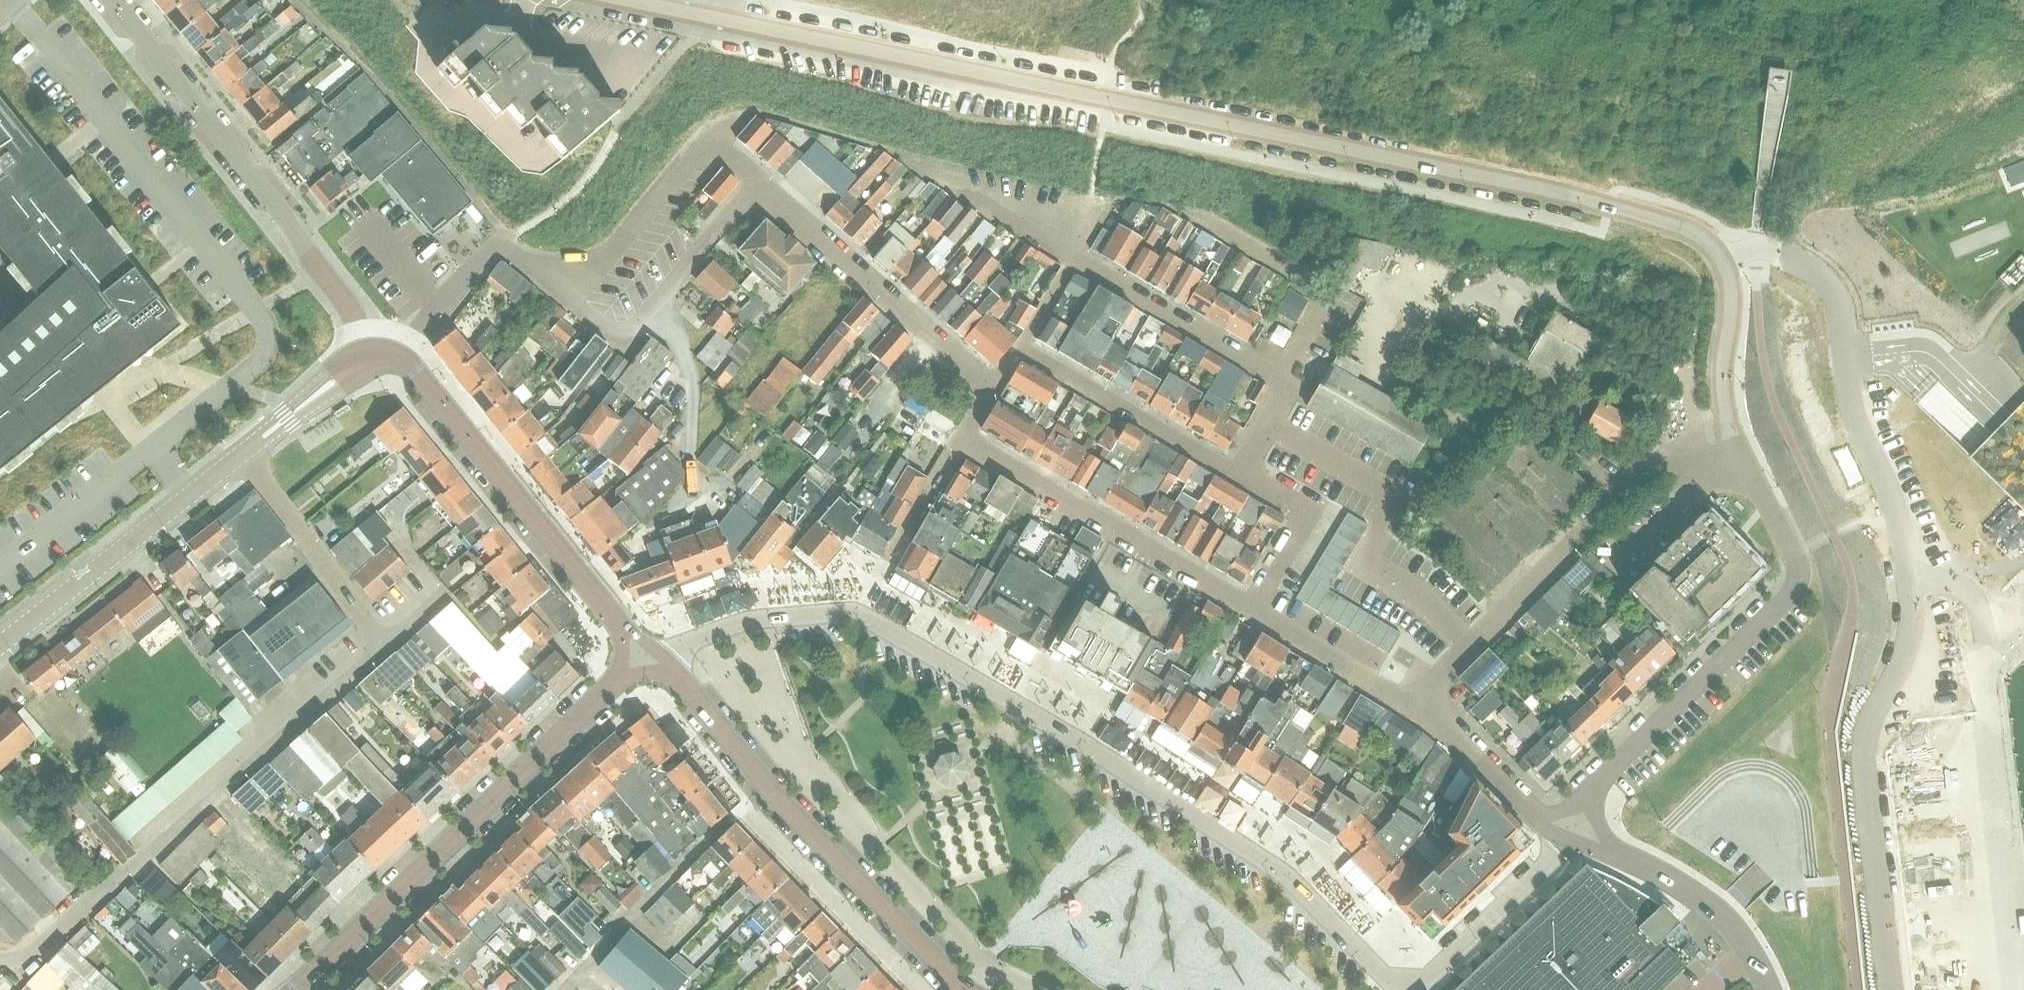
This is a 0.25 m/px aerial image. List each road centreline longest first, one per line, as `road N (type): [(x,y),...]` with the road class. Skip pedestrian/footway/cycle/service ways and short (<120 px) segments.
road 1 (residential): [(0,962),(22,961),(379,637),(245,460)]
road 2 (residential): [(855,612),(1258,858),(1400,989)]
road 3 (residential): [(1108,93),(1549,190),(1708,241)]
road 4 (residential): [(1570,827),(1586,795),(1796,588),(1799,566),(1724,412)]
road 5 (residential): [(1899,670),(1913,615),(1891,503),(1850,400),(1839,286),(1758,245)]
road 6 (residential): [(302,989),(651,659)]
road 7 (unclassified): [(650,0),(1108,93)]
road 8 (residential): [(1241,475),(1294,383),(1075,259),(1024,346)]
road 9 (residential): [(369,355),(354,305),(118,0)]
road 10 (residential): [(1407,705),(1646,472),(1724,412)]
road 11 (secondary): [(651,659),(401,357)]
road 12 (residential): [(1982,637),(2019,989)]
road 13 (residential): [(1251,608),(964,439)]
road 14 (residential): [(1886,989),(1862,742),(1899,670)]
road 15 (secondary): [(0,651),(245,460)]
road 16 (residential): [(994,386),(764,180)]
road 17 (secondary): [(969,989),(766,778)]
road 18 (residential): [(764,180),(715,137),(578,297)]
road 19 (residential): [(578,297),(632,338),(764,180)]
road 20 (residential): [(581,975),(766,778)]
road 21 (residential): [(1570,827),(1725,918),(1768,989)]
road 22 (residential): [(1241,475),(1024,346)]
road 23 (residential): [(578,297),(499,245),(401,357)]
road 24 (residential): [(1411,989),(1543,868),(1570,827)]
road 25 (residential): [(651,659),(740,622),(855,612)]
road 26 (residential): [(1570,827),(1540,815),(1454,734),(1407,705)]
road 27 (residential): [(855,612),(964,439)]
road 28 (residential): [(1251,608),(1306,511),(1241,475)]
road 29 (residential): [(1407,705),(1251,608)]
road 30 (residential): [(1708,241),(1727,278),(1730,306),(1724,412)]
road 31 (secondary): [(766,778),(688,685),(651,659)]
road 32 (secondary): [(245,460),(369,355)]

